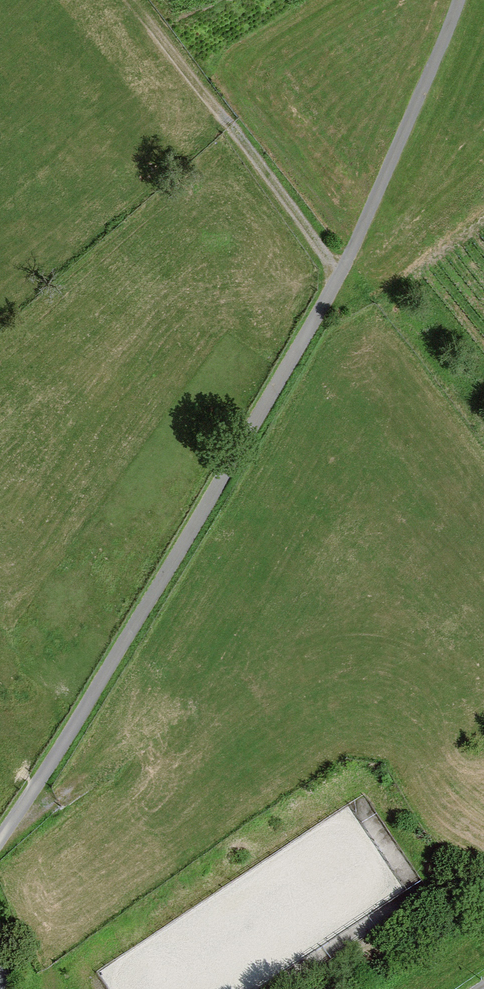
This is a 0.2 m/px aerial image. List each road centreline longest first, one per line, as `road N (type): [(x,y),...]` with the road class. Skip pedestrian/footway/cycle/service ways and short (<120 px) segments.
road 1 (unclassified): [(0,842),(308,334),(459,0)]
road 2 (track): [(134,0),(338,278)]
road 3 (track): [(0,867),(49,988)]

